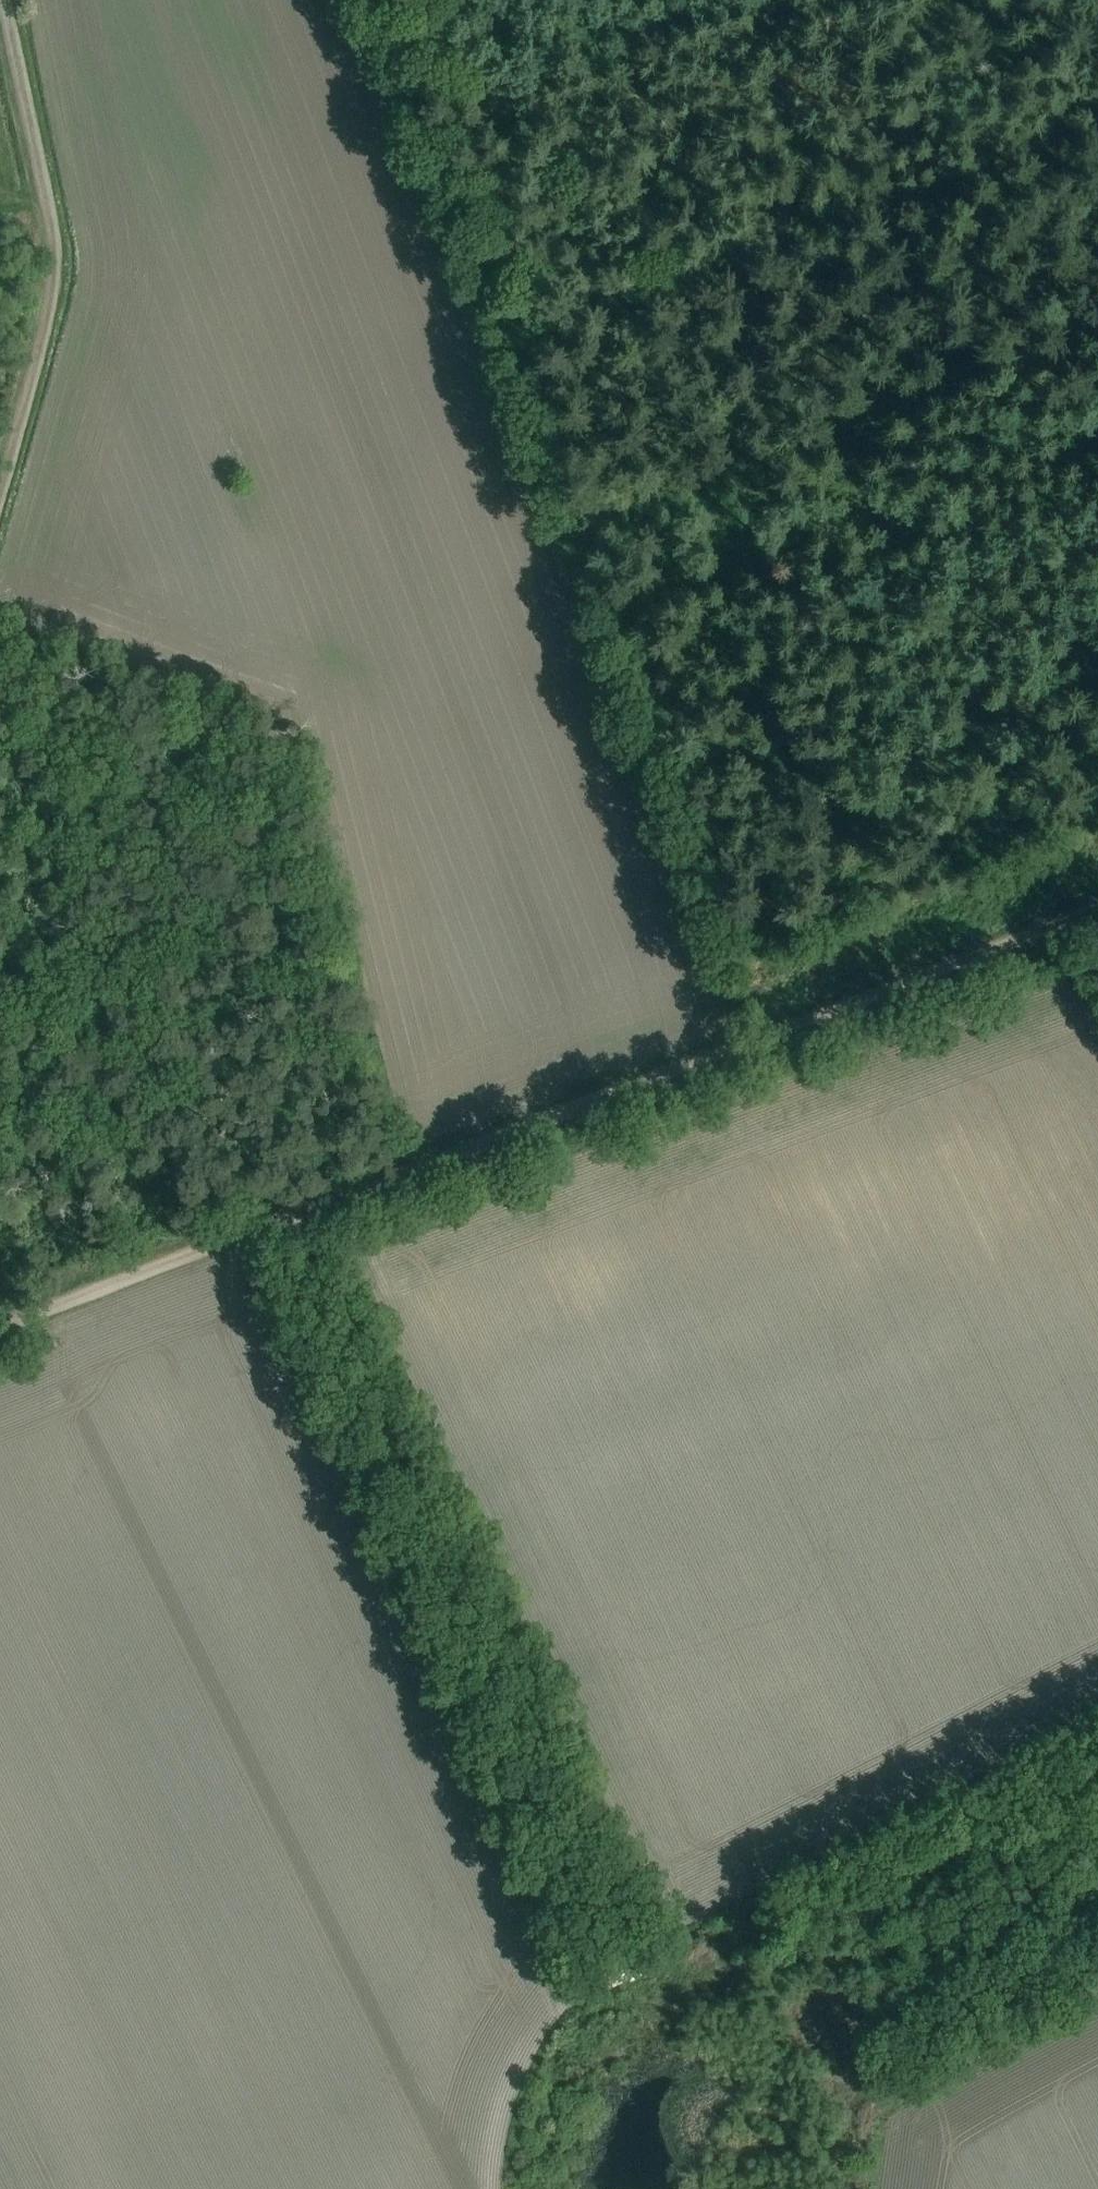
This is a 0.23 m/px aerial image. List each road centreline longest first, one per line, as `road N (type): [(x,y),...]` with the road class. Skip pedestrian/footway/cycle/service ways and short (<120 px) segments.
road 1 (track): [(0,1326),(1097,905)]
road 2 (track): [(4,0),(54,231),(55,275),(0,482)]

